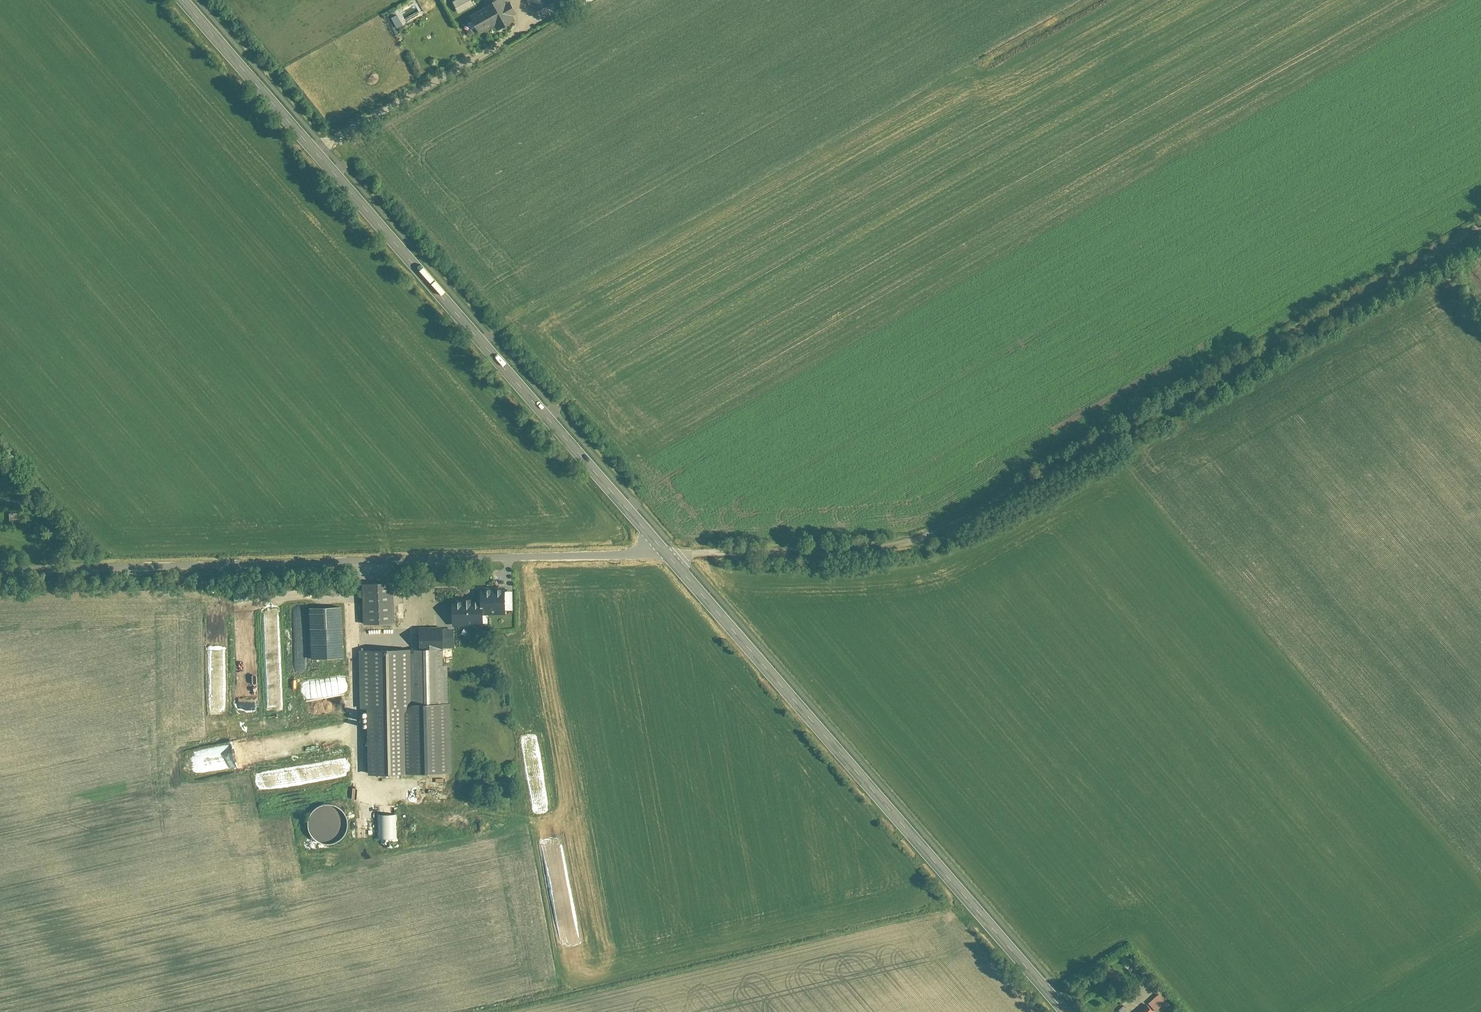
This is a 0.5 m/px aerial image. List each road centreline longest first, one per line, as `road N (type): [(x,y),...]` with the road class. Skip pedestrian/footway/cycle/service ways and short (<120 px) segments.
road 1 (unclassified): [(665,552),(822,554),(934,537),(1480,230)]
road 2 (tertiary): [(183,0),(665,552)]
road 3 (unclassified): [(0,572),(665,552)]
road 4 (tertiary): [(665,552),(1067,1011)]

